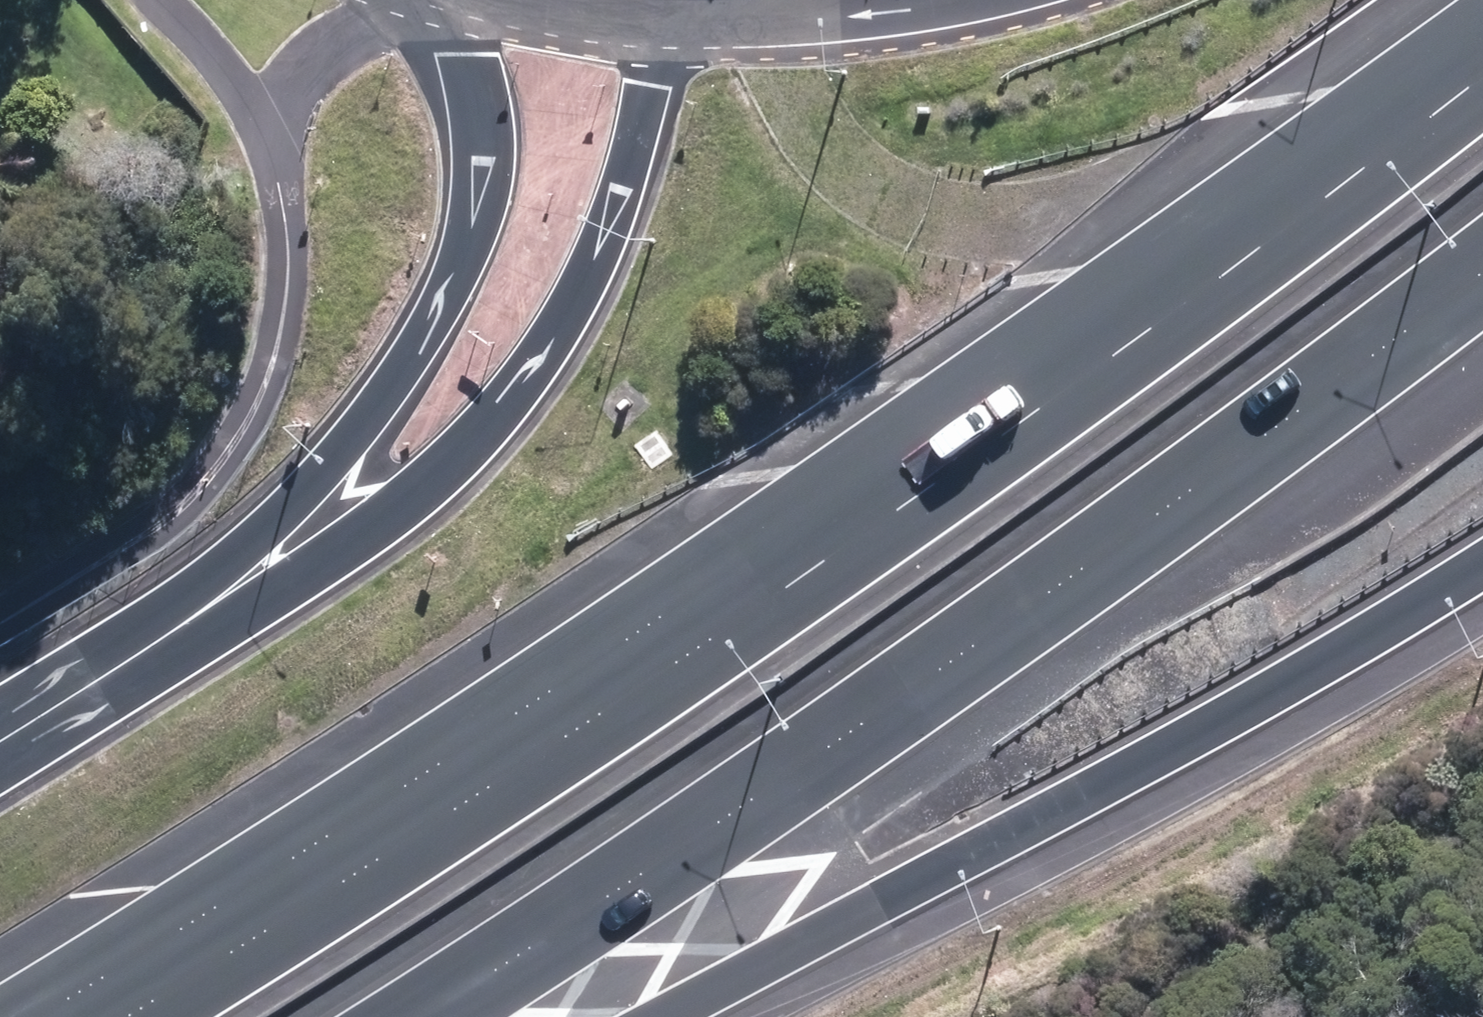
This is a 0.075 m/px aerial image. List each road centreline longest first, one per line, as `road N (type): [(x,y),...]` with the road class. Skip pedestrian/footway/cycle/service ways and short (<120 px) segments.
road 1 (motorway): [(127,1016),(619,704),(1272,239),(1482,72)]
road 2 (motorway): [(1482,281),(837,753),(423,1016)]
road 3 (motorway): [(1482,579),(663,1016)]
road 4 (motorway): [(114,670),(411,499),(482,433),(564,322),(594,265),(646,98),(680,23)]
road 5 (motorway): [(114,670),(331,458),(422,347),(456,282),(478,229),(485,176),(474,71),(452,0)]
road 6 (tertiary): [(980,0),(783,24),(680,23)]
road 7 (tertiary): [(680,23),(501,0)]
road 8 (motorway): [(0,741),(114,670)]

